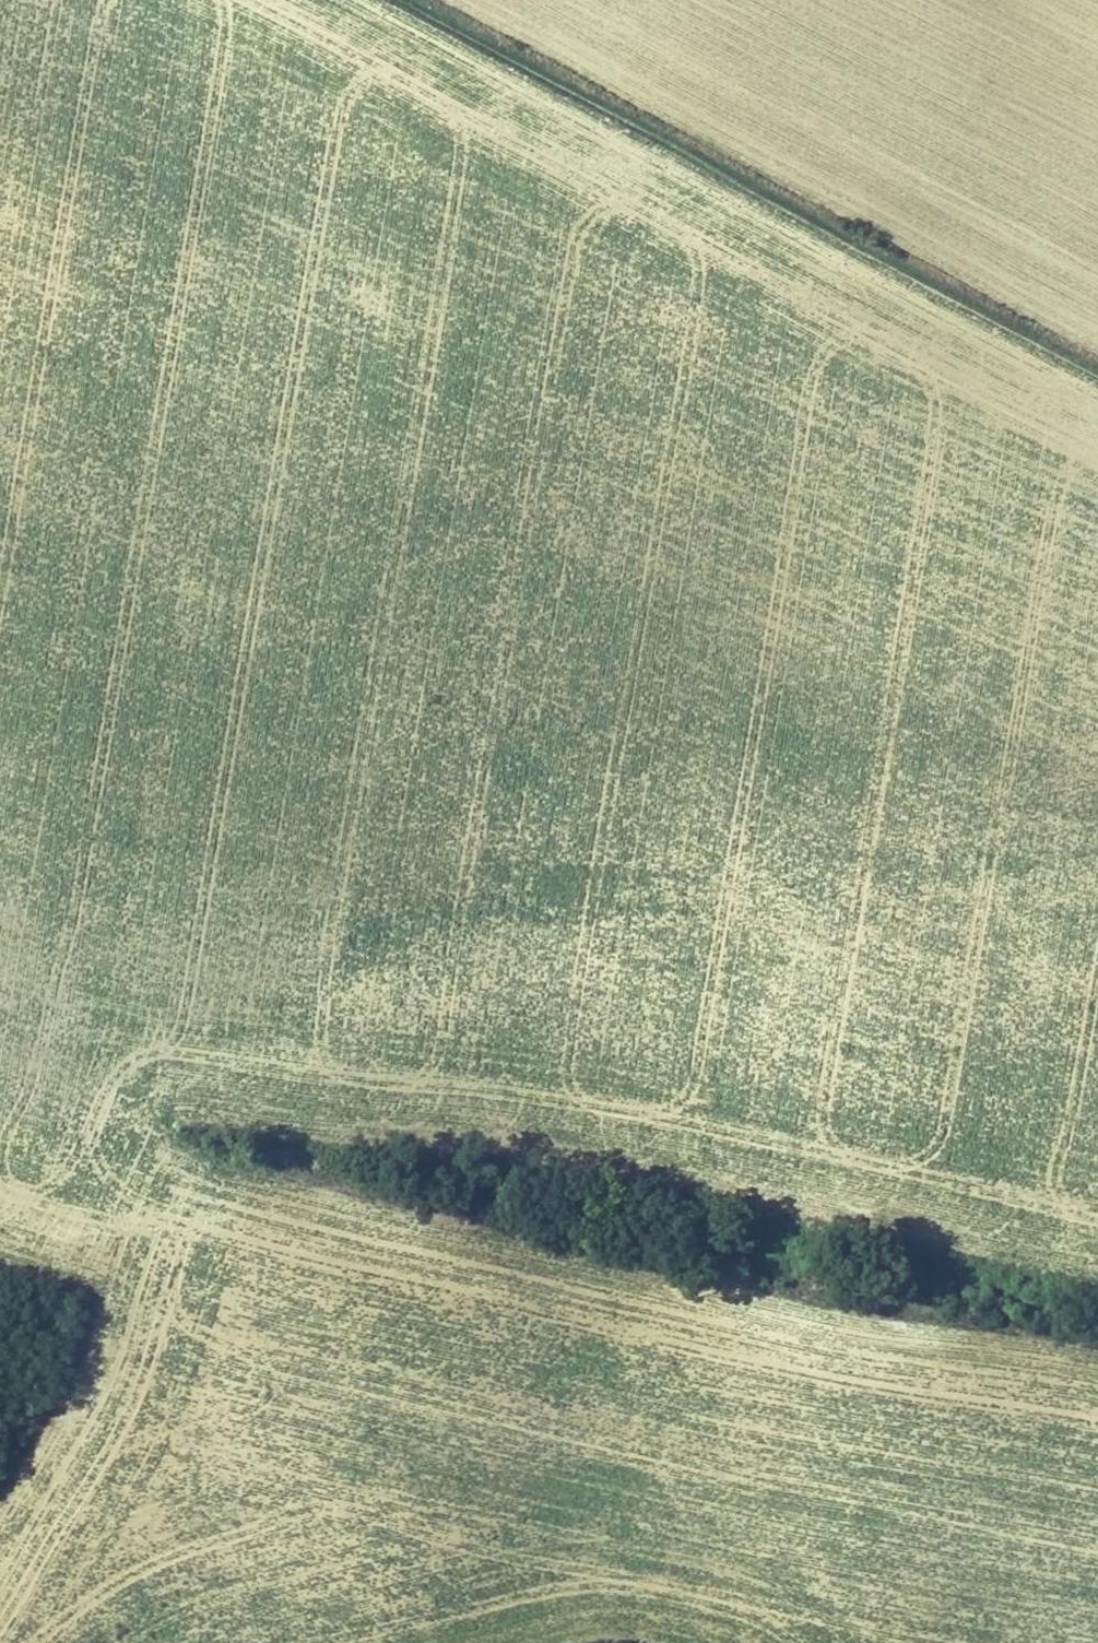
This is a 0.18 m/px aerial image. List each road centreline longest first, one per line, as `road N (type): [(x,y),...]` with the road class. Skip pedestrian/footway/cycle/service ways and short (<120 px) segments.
road 1 (track): [(404,0),(1097,368)]

